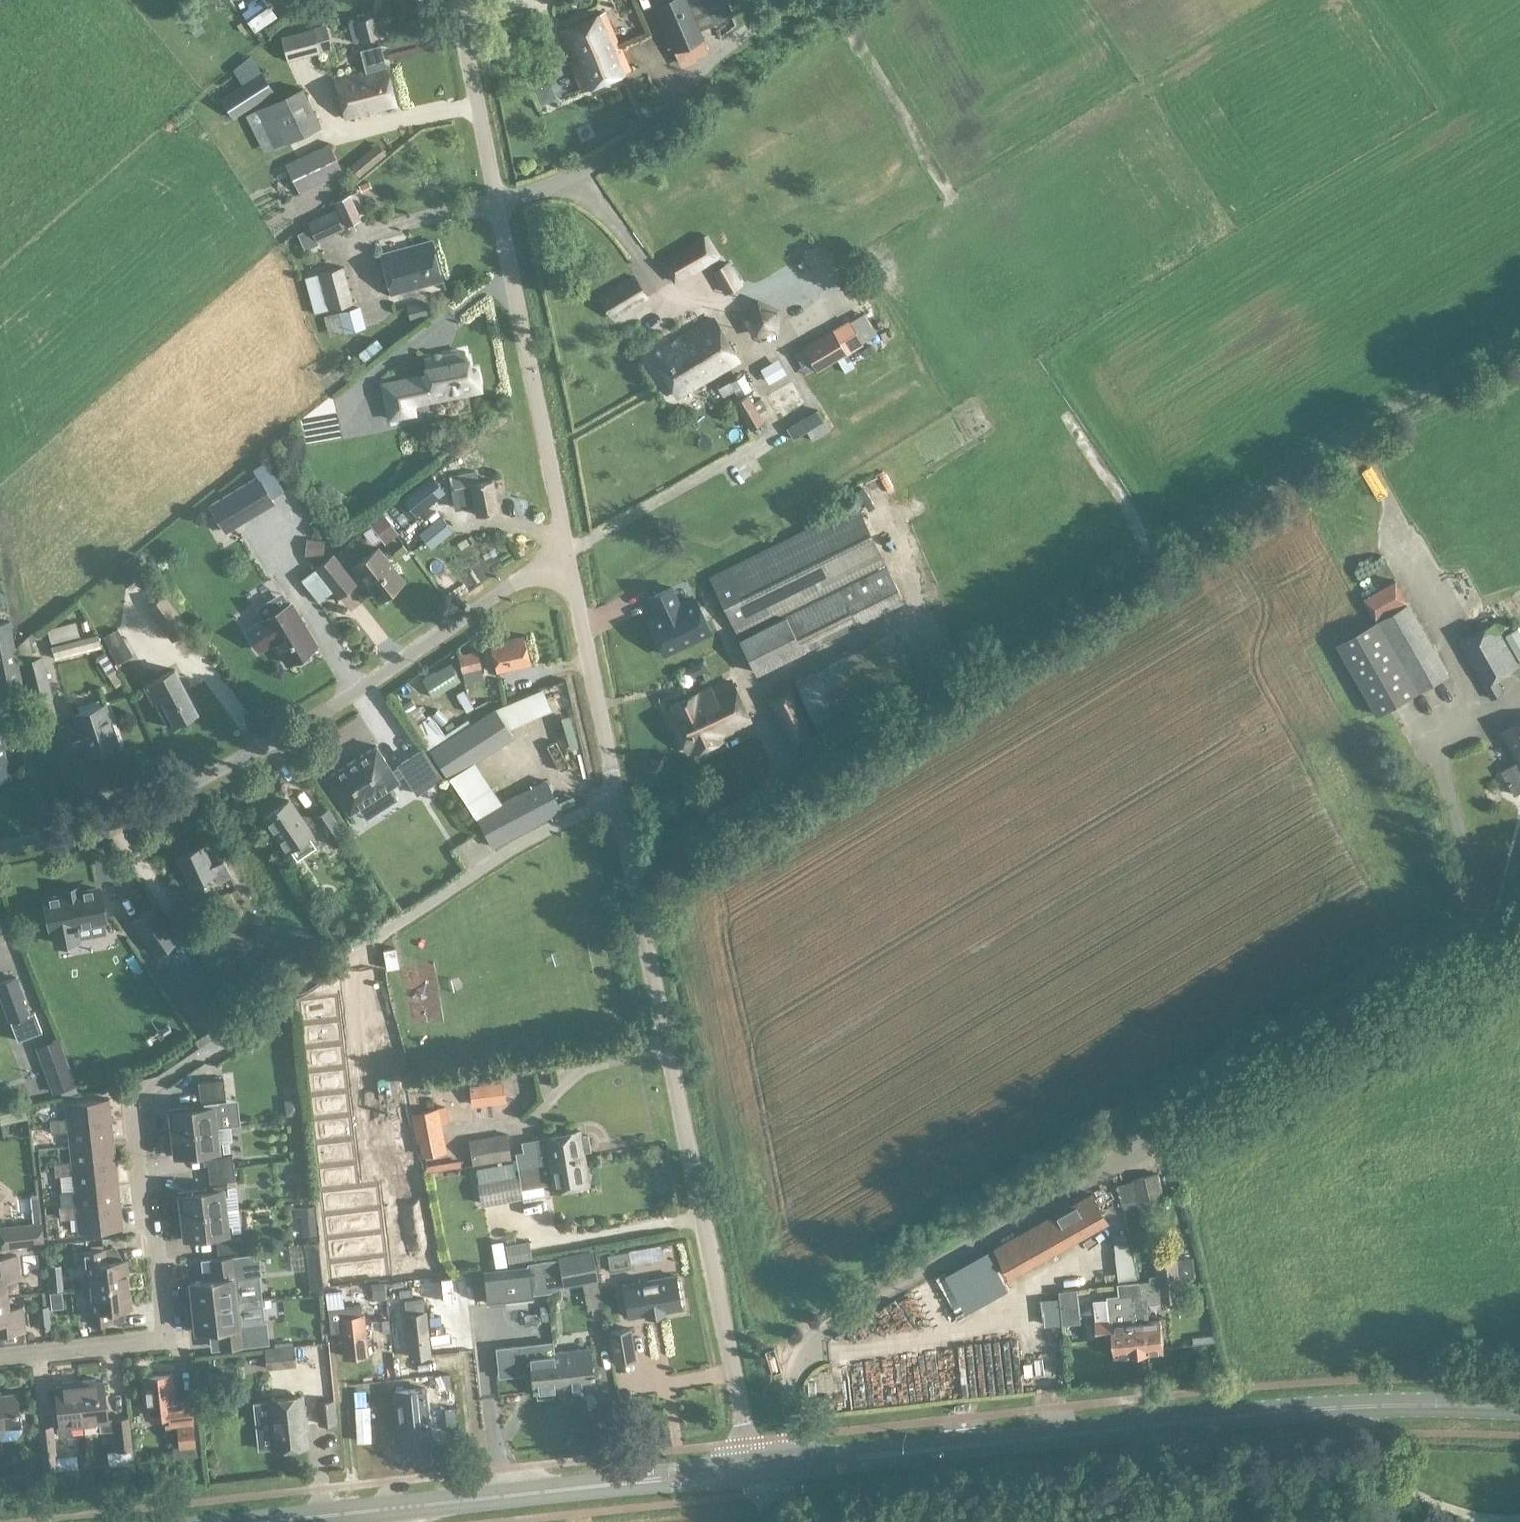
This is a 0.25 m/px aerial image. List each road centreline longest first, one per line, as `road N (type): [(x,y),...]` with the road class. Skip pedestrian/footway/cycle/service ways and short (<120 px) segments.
road 1 (unclassified): [(633,870),(1519,335)]
road 2 (unclassified): [(1519,932),(820,1334),(794,1381),(793,1435)]
road 3 (secondary): [(1519,1410),(1352,1411),(758,1468)]
road 4 (residential): [(0,851),(94,830),(256,762),(562,550)]
road 5 (unclassified): [(758,1468),(633,870)]
road 6 (residential): [(0,1361),(166,1342),(163,1257),(144,1226),(138,1111)]
road 7 (unclassified): [(492,202),(639,142),(680,95),(807,0)]
road 8 (secondary): [(391,1506),(758,1468)]
road 9 (unclassified): [(562,550),(492,202)]
road 10 (unclassified): [(633,870),(562,550)]
road 11 (unclassified): [(492,202),(451,0)]
road 12 (secondary): [(255,1521),(391,1506)]

